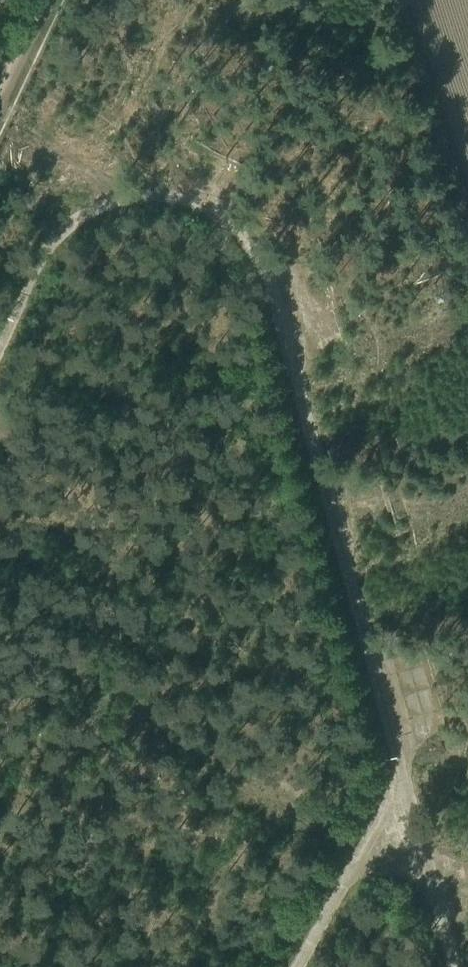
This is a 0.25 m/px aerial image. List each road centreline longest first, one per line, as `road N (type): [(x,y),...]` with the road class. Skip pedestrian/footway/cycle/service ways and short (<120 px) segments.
road 1 (track): [(459,966),(274,291),(238,223),(211,204),(156,194),(81,217),(52,244),(0,344)]
road 2 (track): [(407,783),(303,966)]

